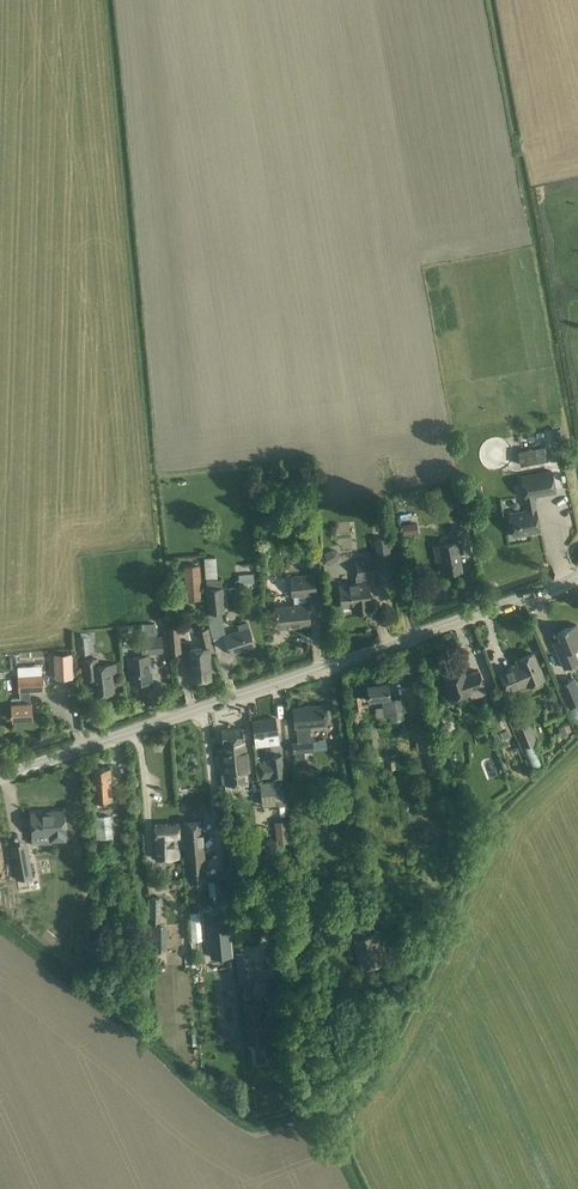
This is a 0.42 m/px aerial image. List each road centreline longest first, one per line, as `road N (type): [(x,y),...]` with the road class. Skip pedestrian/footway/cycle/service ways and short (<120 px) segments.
road 1 (tertiary): [(0,776),(346,657)]
road 2 (unclassified): [(443,948),(379,897),(361,846),(346,657)]
road 3 (tertiary): [(346,657),(551,589),(577,570)]

